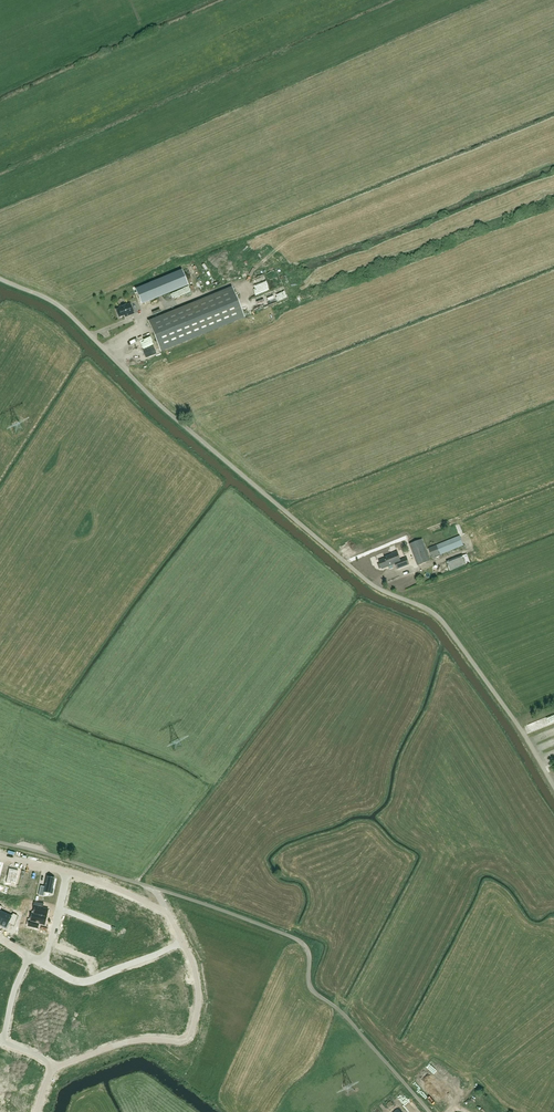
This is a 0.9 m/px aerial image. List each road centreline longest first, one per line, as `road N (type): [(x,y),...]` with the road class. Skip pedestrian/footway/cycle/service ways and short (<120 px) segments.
road 1 (unclassified): [(553,781),(440,621),(388,597),(219,457),(60,306),(0,278)]
road 2 (unclassified): [(430,1111),(339,1009),(309,987),(306,947),(293,936),(0,842)]
road 3 (residential): [(182,943),(200,998),(190,1035),(179,1042),(127,1042),(55,1067)]
road 4 (residential): [(41,962),(90,981),(182,943)]
road 5 (residential): [(67,870),(167,912),(182,943)]

